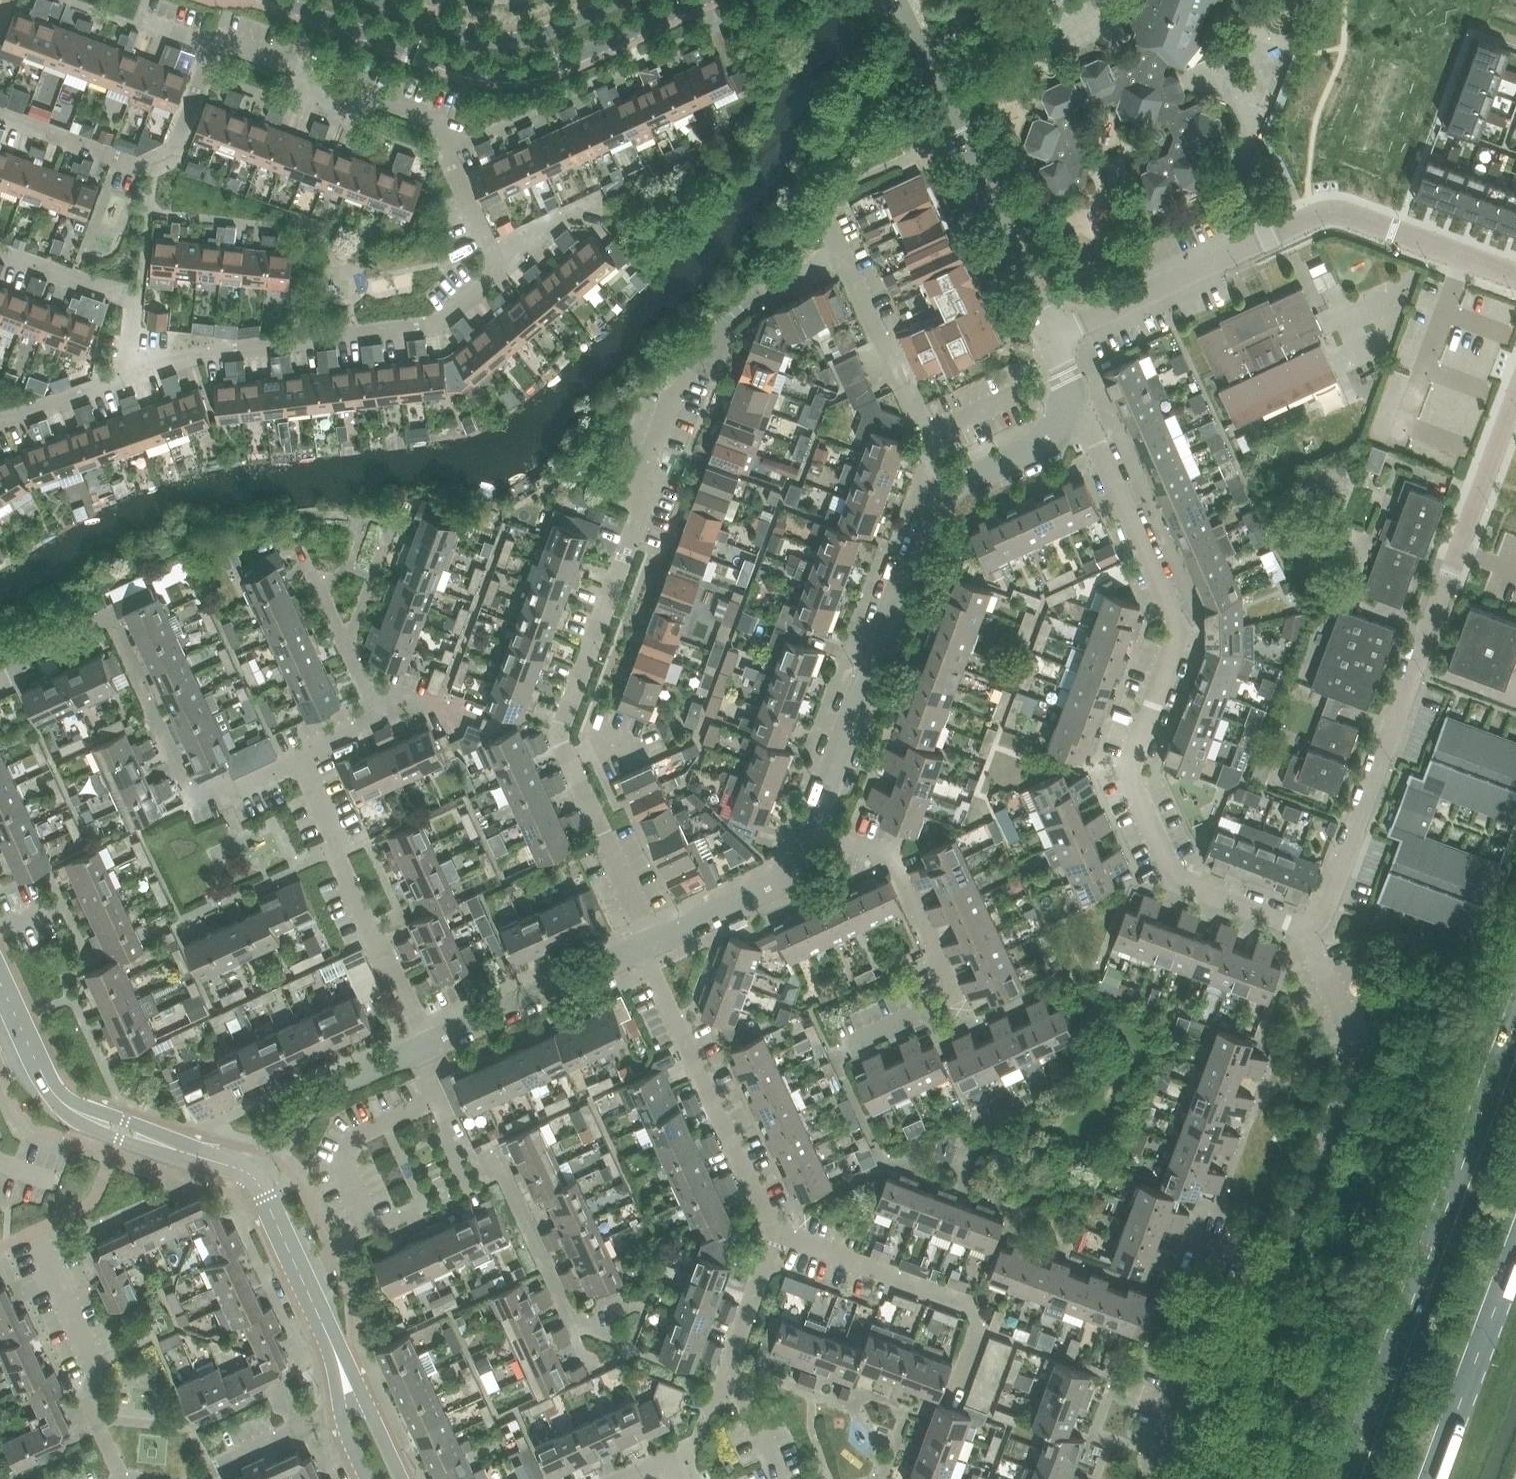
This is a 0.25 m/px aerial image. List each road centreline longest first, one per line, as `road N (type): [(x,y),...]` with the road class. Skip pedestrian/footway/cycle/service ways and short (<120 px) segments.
road 1 (residential): [(657,942),(562,731),(702,357),(755,301),(848,256)]
road 2 (residential): [(1318,934),(1179,877),(1131,765),(1181,636),(1066,382)]
road 3 (residential): [(1160,1478),(1150,1458),(1194,1344),(1272,1296),(1358,1057),(1318,934)]
road 4 (residential): [(1318,934),(1515,391)]
road 5 (residential): [(1515,277),(1351,214),(1320,213),(1049,340)]
road 6 (primary): [(1515,1019),(1347,1478)]
road 7 (tertiary): [(280,0),(450,62),(521,73),(562,63),(701,0)]
road 8 (residential): [(494,258),(454,169),(456,126),(375,96),(348,116),(319,104),(310,73),(232,43),(214,49)]
road 9 (residential): [(135,365),(441,320),(494,279),(494,258)]
road 10 (residential): [(1049,340),(894,0)]
road 11 (residential): [(812,828),(946,489)]
road 12 (tertiary): [(257,1180),(70,1110),(42,1075),(0,983)]
road 13 (residential): [(430,1047),(301,756)]
road 14 (residential): [(951,1402),(980,1322),(976,1308),(776,1232)]
road 15 (residential): [(776,1232),(640,951)]
road 16 (residential): [(214,49),(180,150),(152,165),(0,113)]
road 17 (tertiary): [(627,0),(547,36),(514,42),(365,0)]
road 18 (residential): [(128,1478),(23,1238)]
road 19 (residential): [(946,489),(848,256)]
road 20 (residential): [(958,1000),(897,863),(812,828)]
road 21 (primary): [(1433,1478),(1515,1256)]
road 22 (residential): [(430,1047),(640,951)]
road 23 (residential): [(257,1180),(319,1099),(430,1047)]
road 24 (residential): [(135,365),(138,299),(0,248)]
road 25 (residential): [(657,942),(793,879),(812,828)]
road 26 (tertiary): [(340,1362),(257,1180)]
road 27 (residential): [(946,489),(1042,444),(1062,416),(1066,382)]
road 28 (residential): [(191,1478),(342,1416)]
road 29 (residential): [(727,1371),(776,1232)]
road 30 (residential): [(0,424),(135,365)]
road 31 (residential): [(189,783),(198,802),(301,756)]
road 32 (tertiary): [(402,1478),(340,1362)]
road 33 (residential): [(839,1054),(958,1000)]
road 34 (residential): [(494,258),(602,197)]

